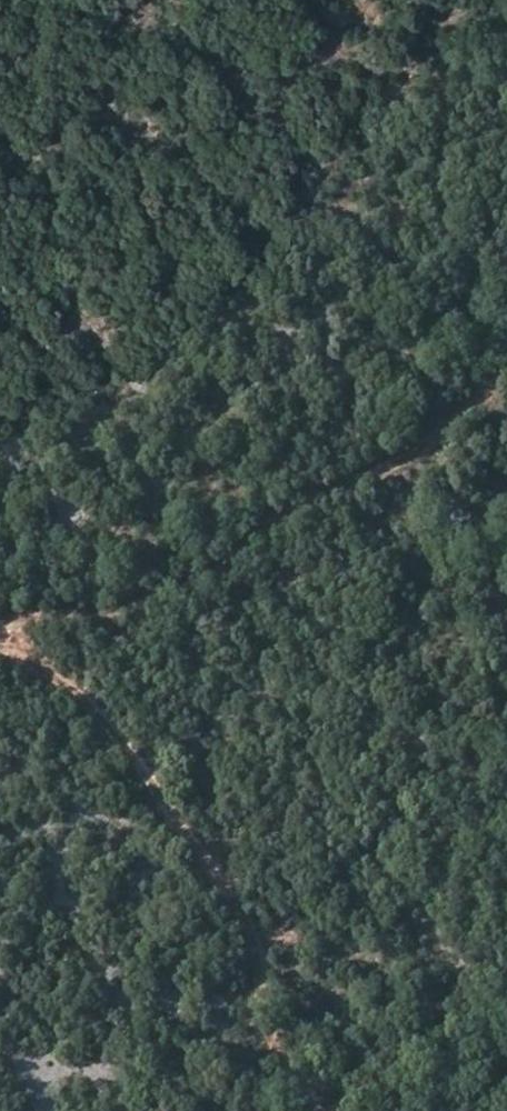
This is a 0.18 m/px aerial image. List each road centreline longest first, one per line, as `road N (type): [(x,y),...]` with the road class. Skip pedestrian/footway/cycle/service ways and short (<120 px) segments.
road 1 (track): [(0,624),(131,610),(393,456),(506,371)]

